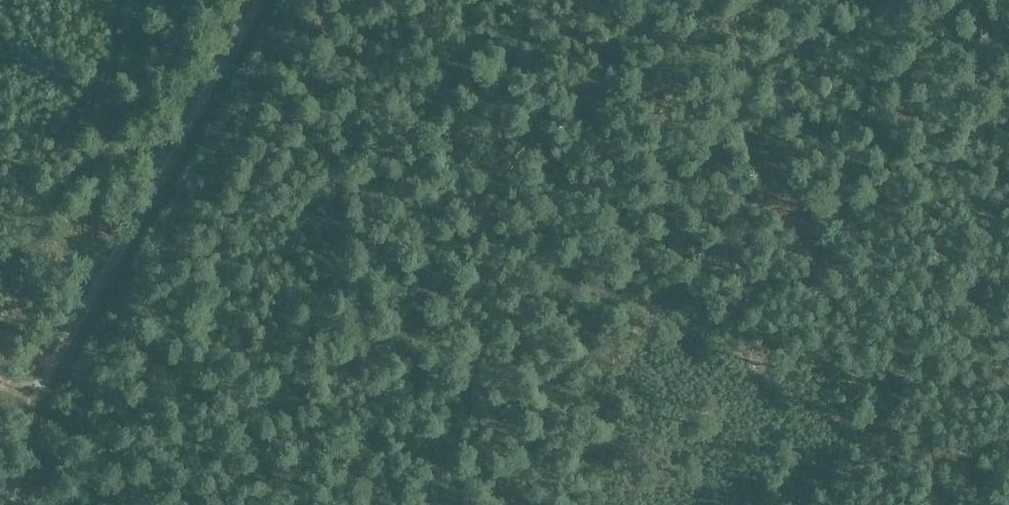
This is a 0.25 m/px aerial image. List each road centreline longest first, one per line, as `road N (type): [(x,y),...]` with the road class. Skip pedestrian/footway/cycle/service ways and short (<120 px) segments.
road 1 (track): [(268,0),(52,369),(24,401)]
road 2 (track): [(100,286),(98,194),(123,0)]

